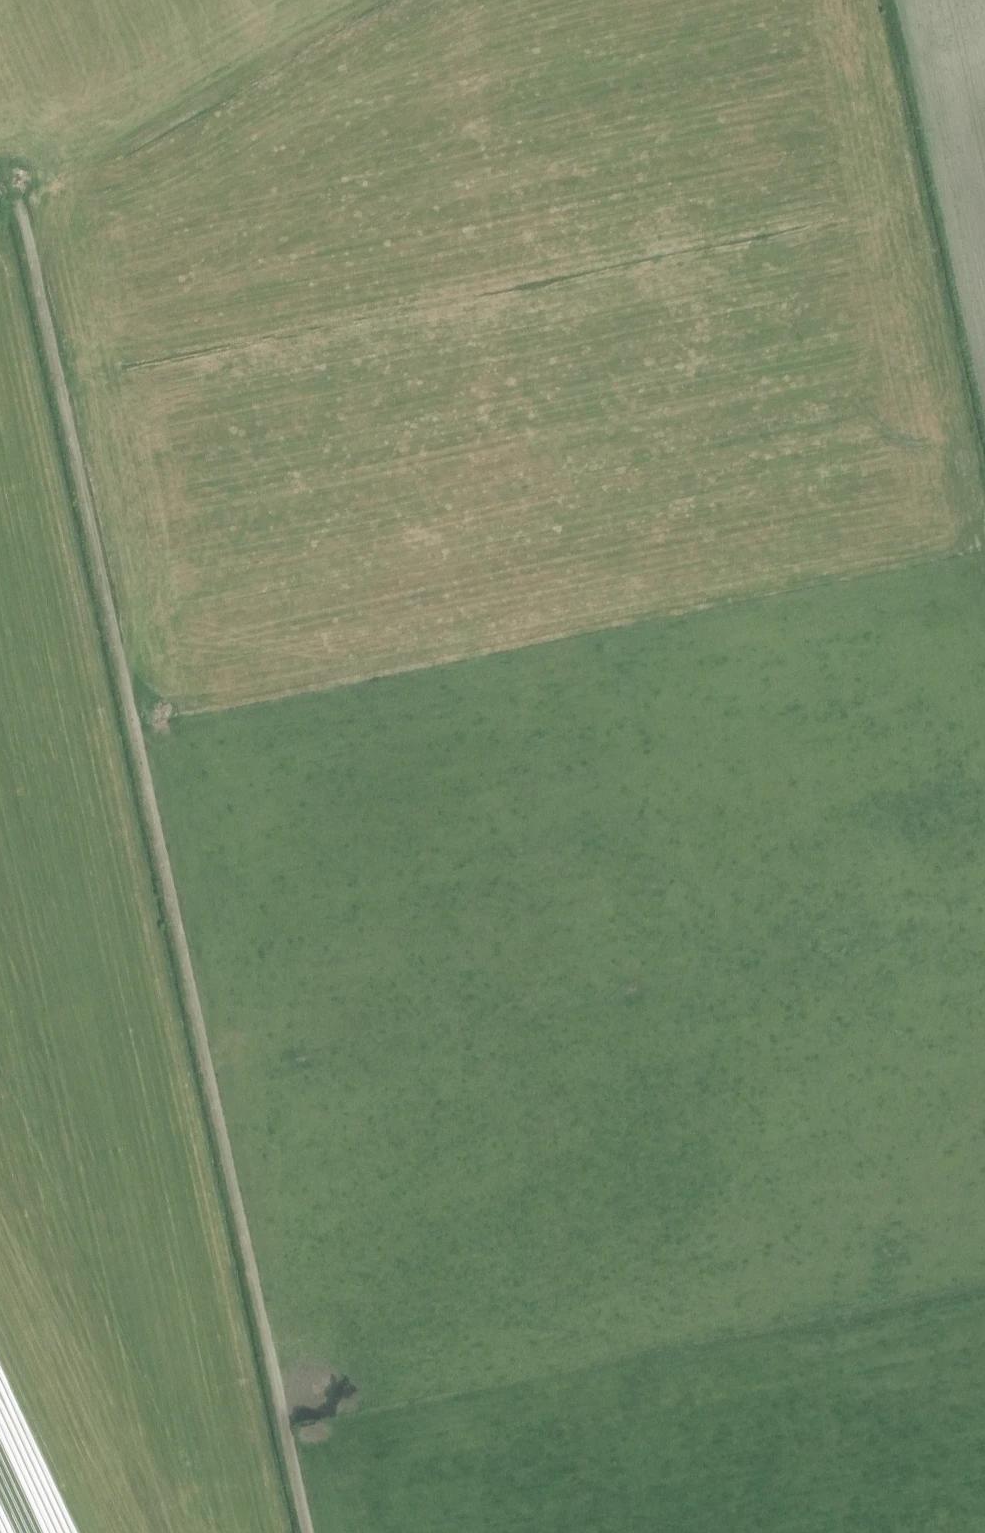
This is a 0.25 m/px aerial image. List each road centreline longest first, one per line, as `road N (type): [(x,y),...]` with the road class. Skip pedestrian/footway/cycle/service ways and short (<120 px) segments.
road 1 (track): [(24,219),(310,1532)]

